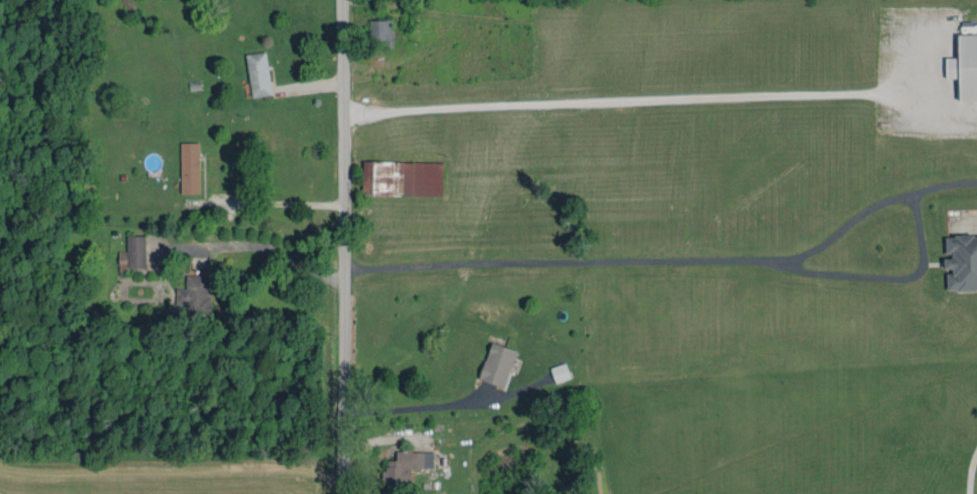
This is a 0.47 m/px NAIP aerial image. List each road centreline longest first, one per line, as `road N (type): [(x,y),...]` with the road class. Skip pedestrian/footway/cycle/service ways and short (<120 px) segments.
road 1 (residential): [(342,0),(339,493)]

